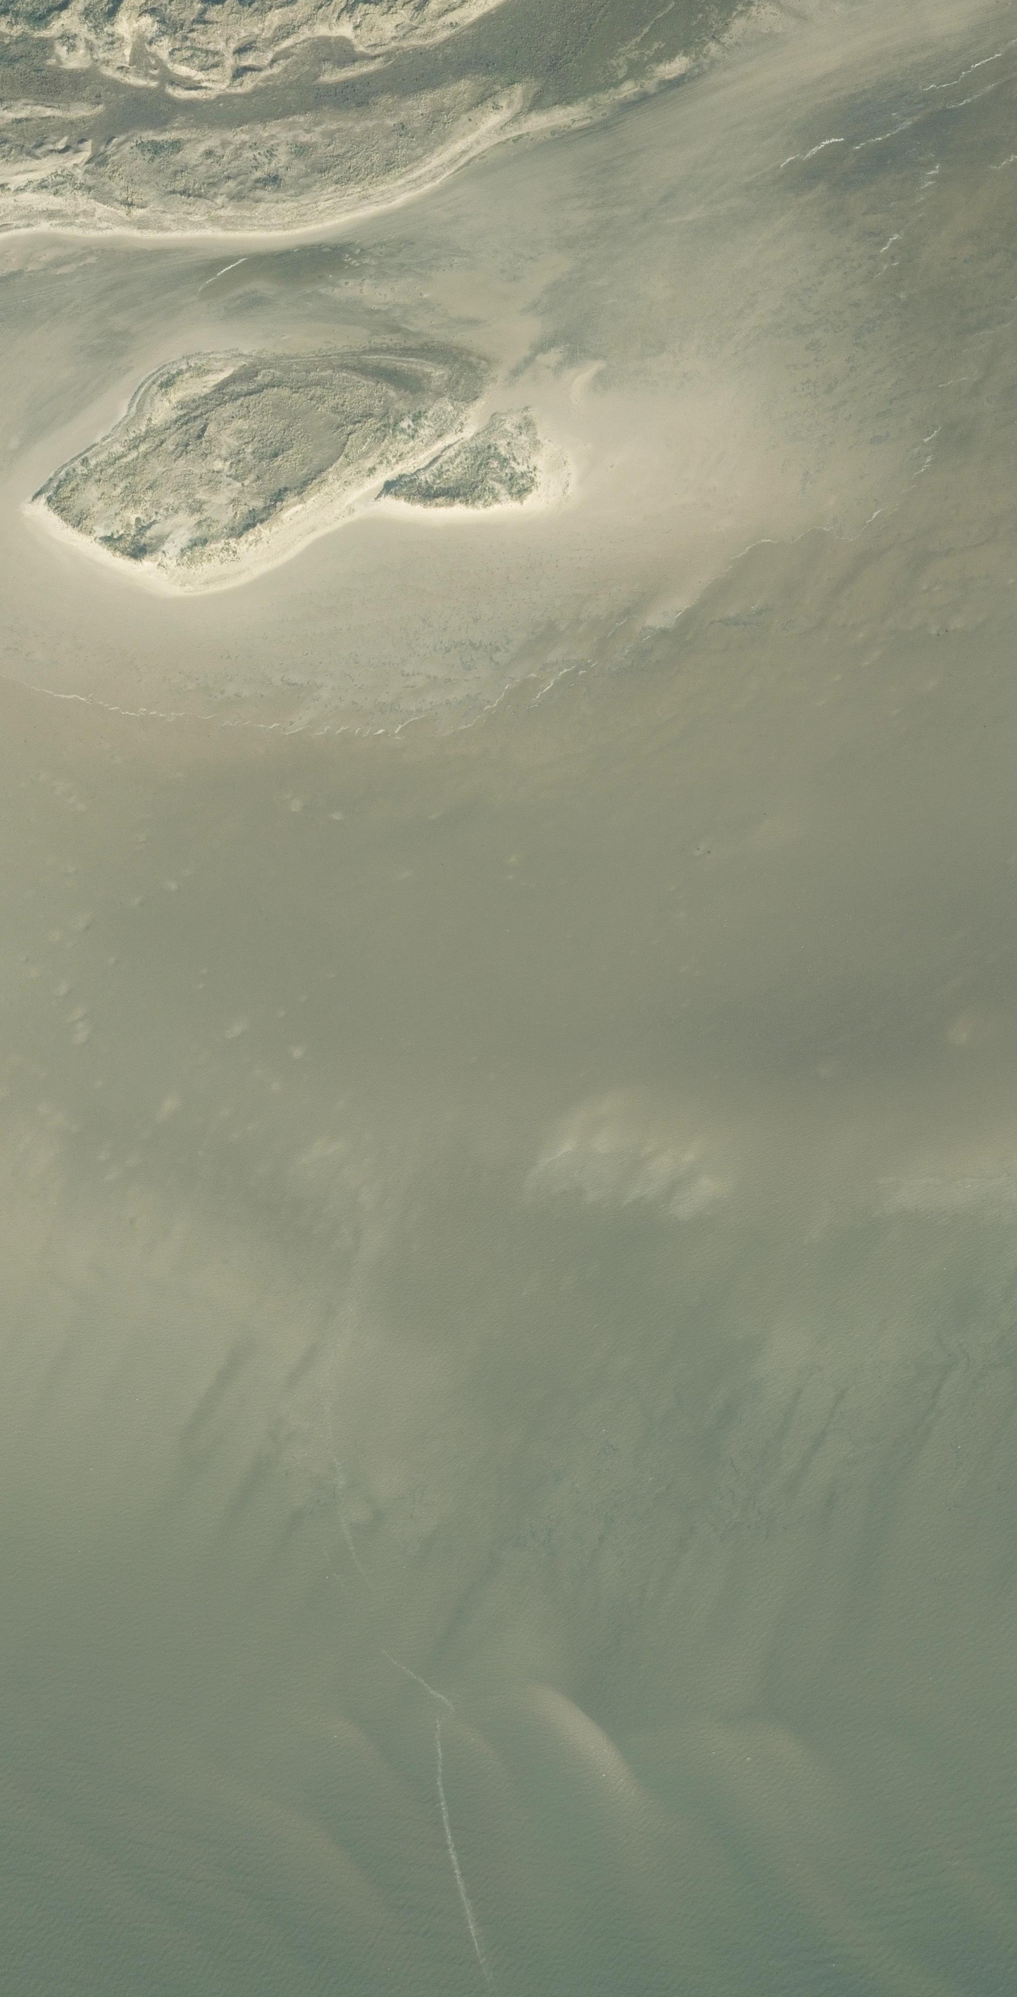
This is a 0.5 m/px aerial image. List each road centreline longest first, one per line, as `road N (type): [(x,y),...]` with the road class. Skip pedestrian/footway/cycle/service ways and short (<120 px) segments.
road 1 (track): [(1000,0),(673,115)]

